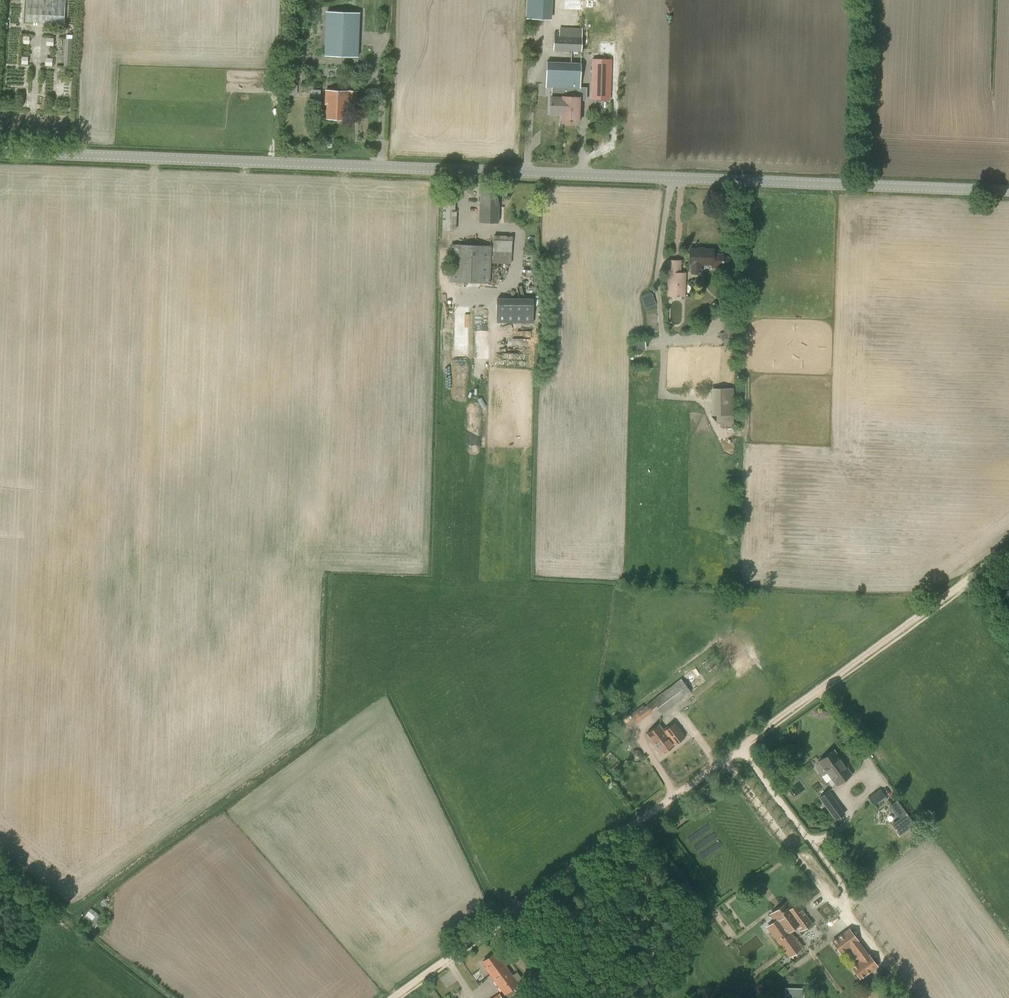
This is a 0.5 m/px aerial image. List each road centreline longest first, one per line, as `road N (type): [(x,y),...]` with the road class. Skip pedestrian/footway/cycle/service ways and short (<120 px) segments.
road 1 (tertiary): [(1008,189),(0,150)]
road 2 (track): [(1008,552),(390,997)]

